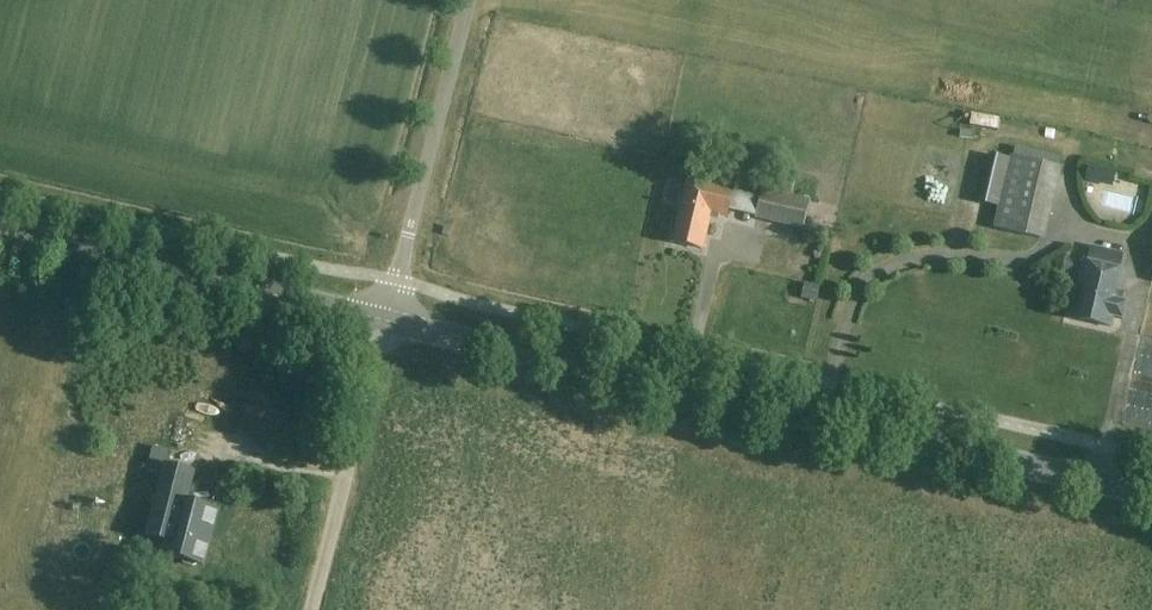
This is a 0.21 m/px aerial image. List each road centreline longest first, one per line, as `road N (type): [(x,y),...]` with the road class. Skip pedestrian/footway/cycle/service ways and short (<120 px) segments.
road 1 (tertiary): [(1151,493),(385,320)]
road 2 (tertiary): [(385,320),(0,232)]
road 3 (unclassified): [(385,320),(468,0)]
road 4 (unclassified): [(310,609),(385,320)]

